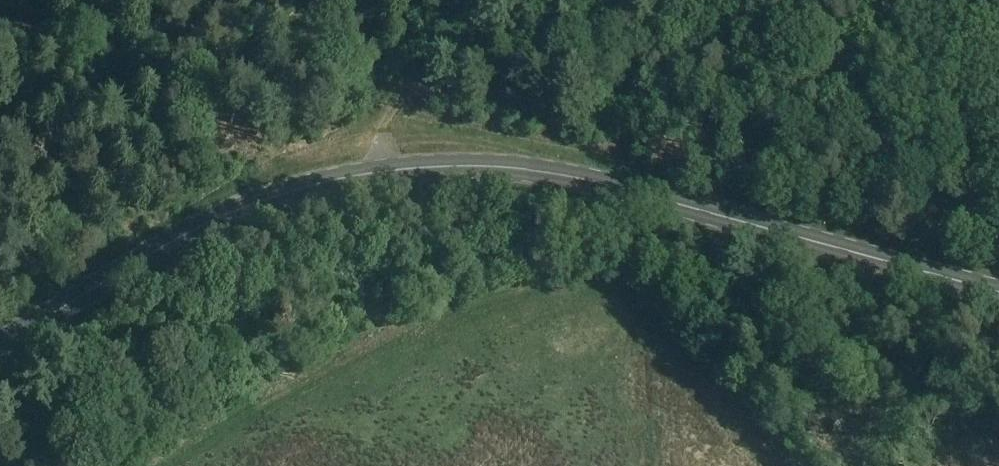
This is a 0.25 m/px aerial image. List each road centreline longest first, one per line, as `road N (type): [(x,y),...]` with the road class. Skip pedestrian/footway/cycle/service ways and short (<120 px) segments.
road 1 (primary): [(998,292),(586,180),(433,167),(325,182),(233,212),(0,344)]
road 2 (track): [(707,249),(850,465)]
road 3 (track): [(541,0),(508,38),(395,109),(383,133),(385,172)]

